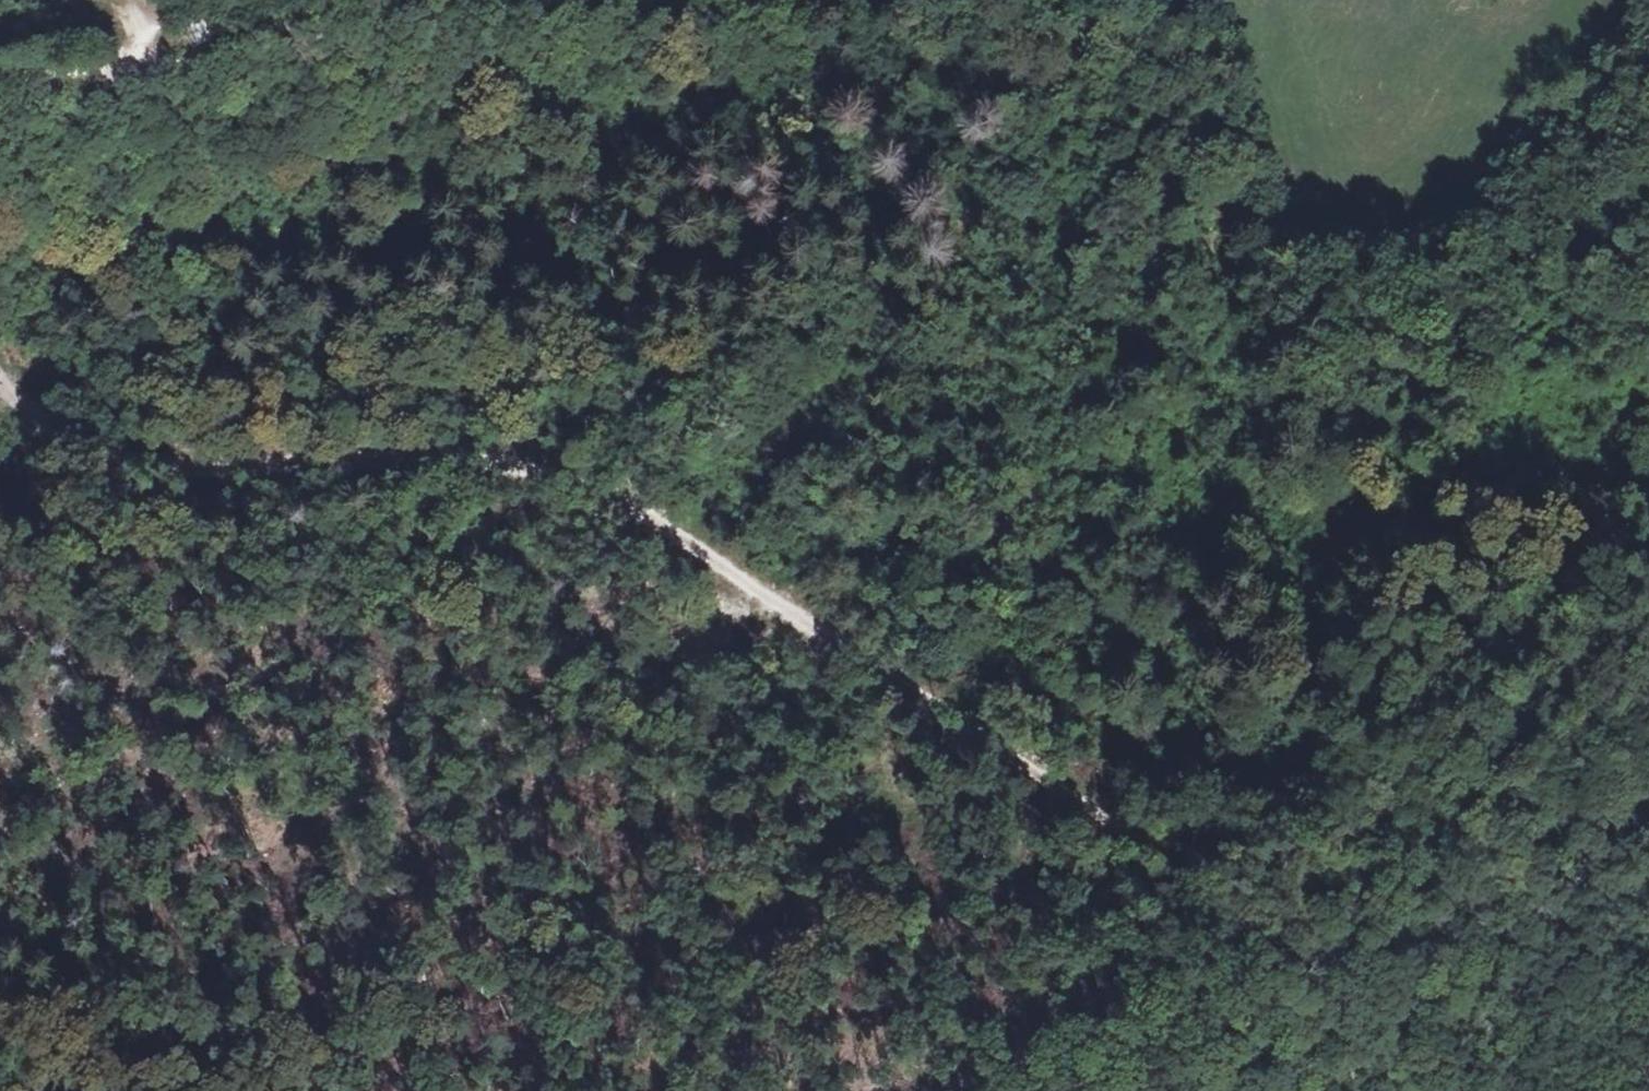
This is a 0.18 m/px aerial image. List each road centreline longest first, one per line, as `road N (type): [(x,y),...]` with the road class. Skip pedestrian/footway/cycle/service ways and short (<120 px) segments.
road 1 (track): [(1288,1090),(1261,967),(1232,917),(1138,844),(629,500),(577,476),(497,459),(156,462),(57,425),(0,379)]
road 2 (track): [(0,85),(118,66),(147,35)]

